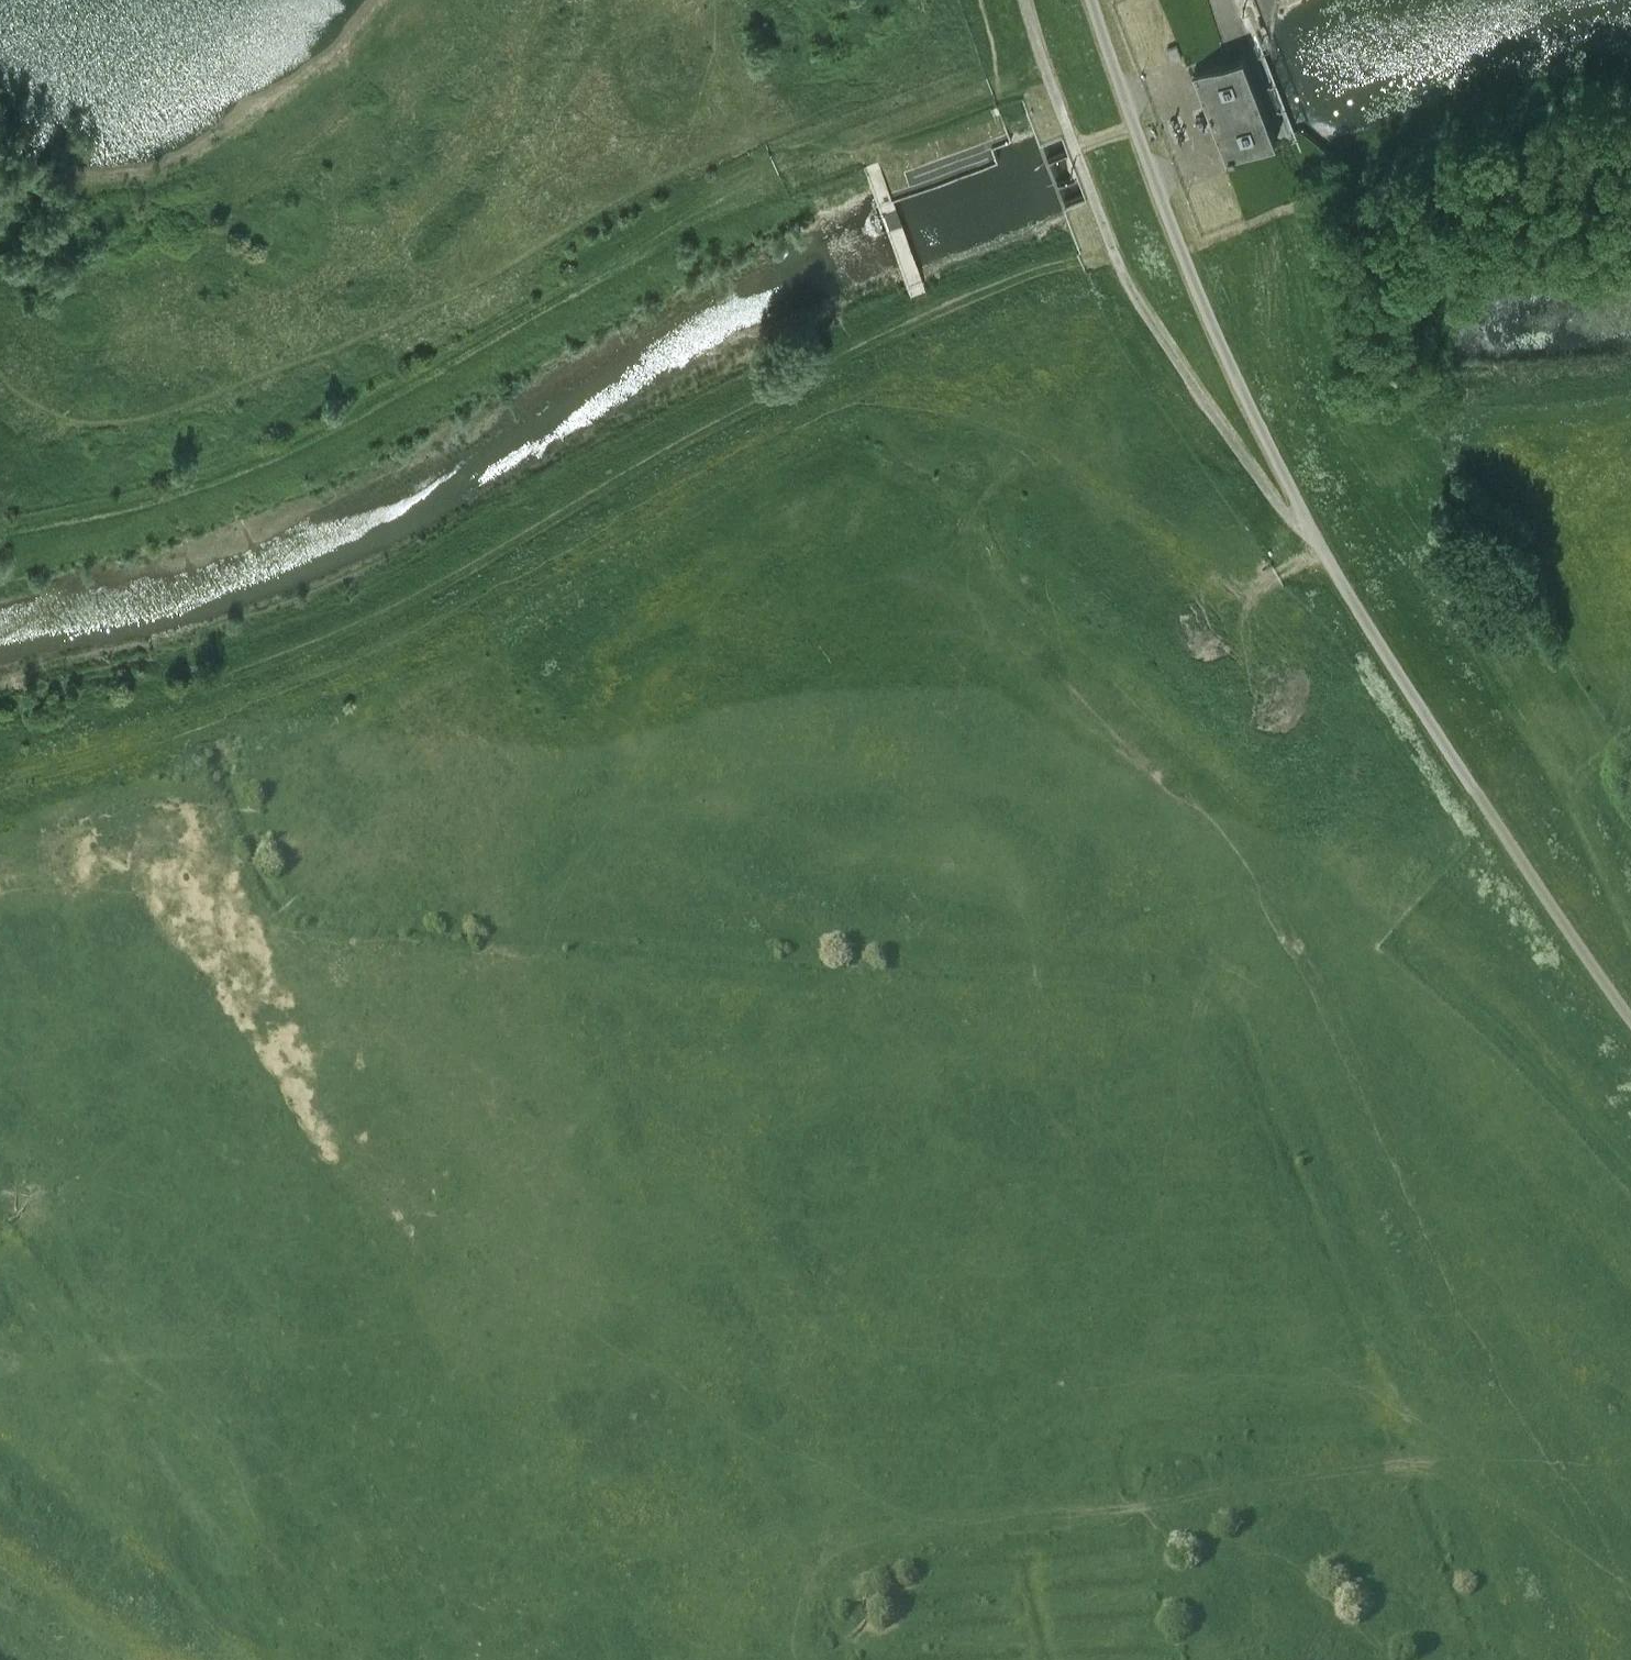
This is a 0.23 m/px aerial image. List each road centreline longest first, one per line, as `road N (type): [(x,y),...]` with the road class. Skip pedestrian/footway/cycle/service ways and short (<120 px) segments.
road 1 (track): [(1315,533),(1260,430),(1179,242),(1091,0)]
road 2 (track): [(1630,1011),(1400,679),(1326,552)]

